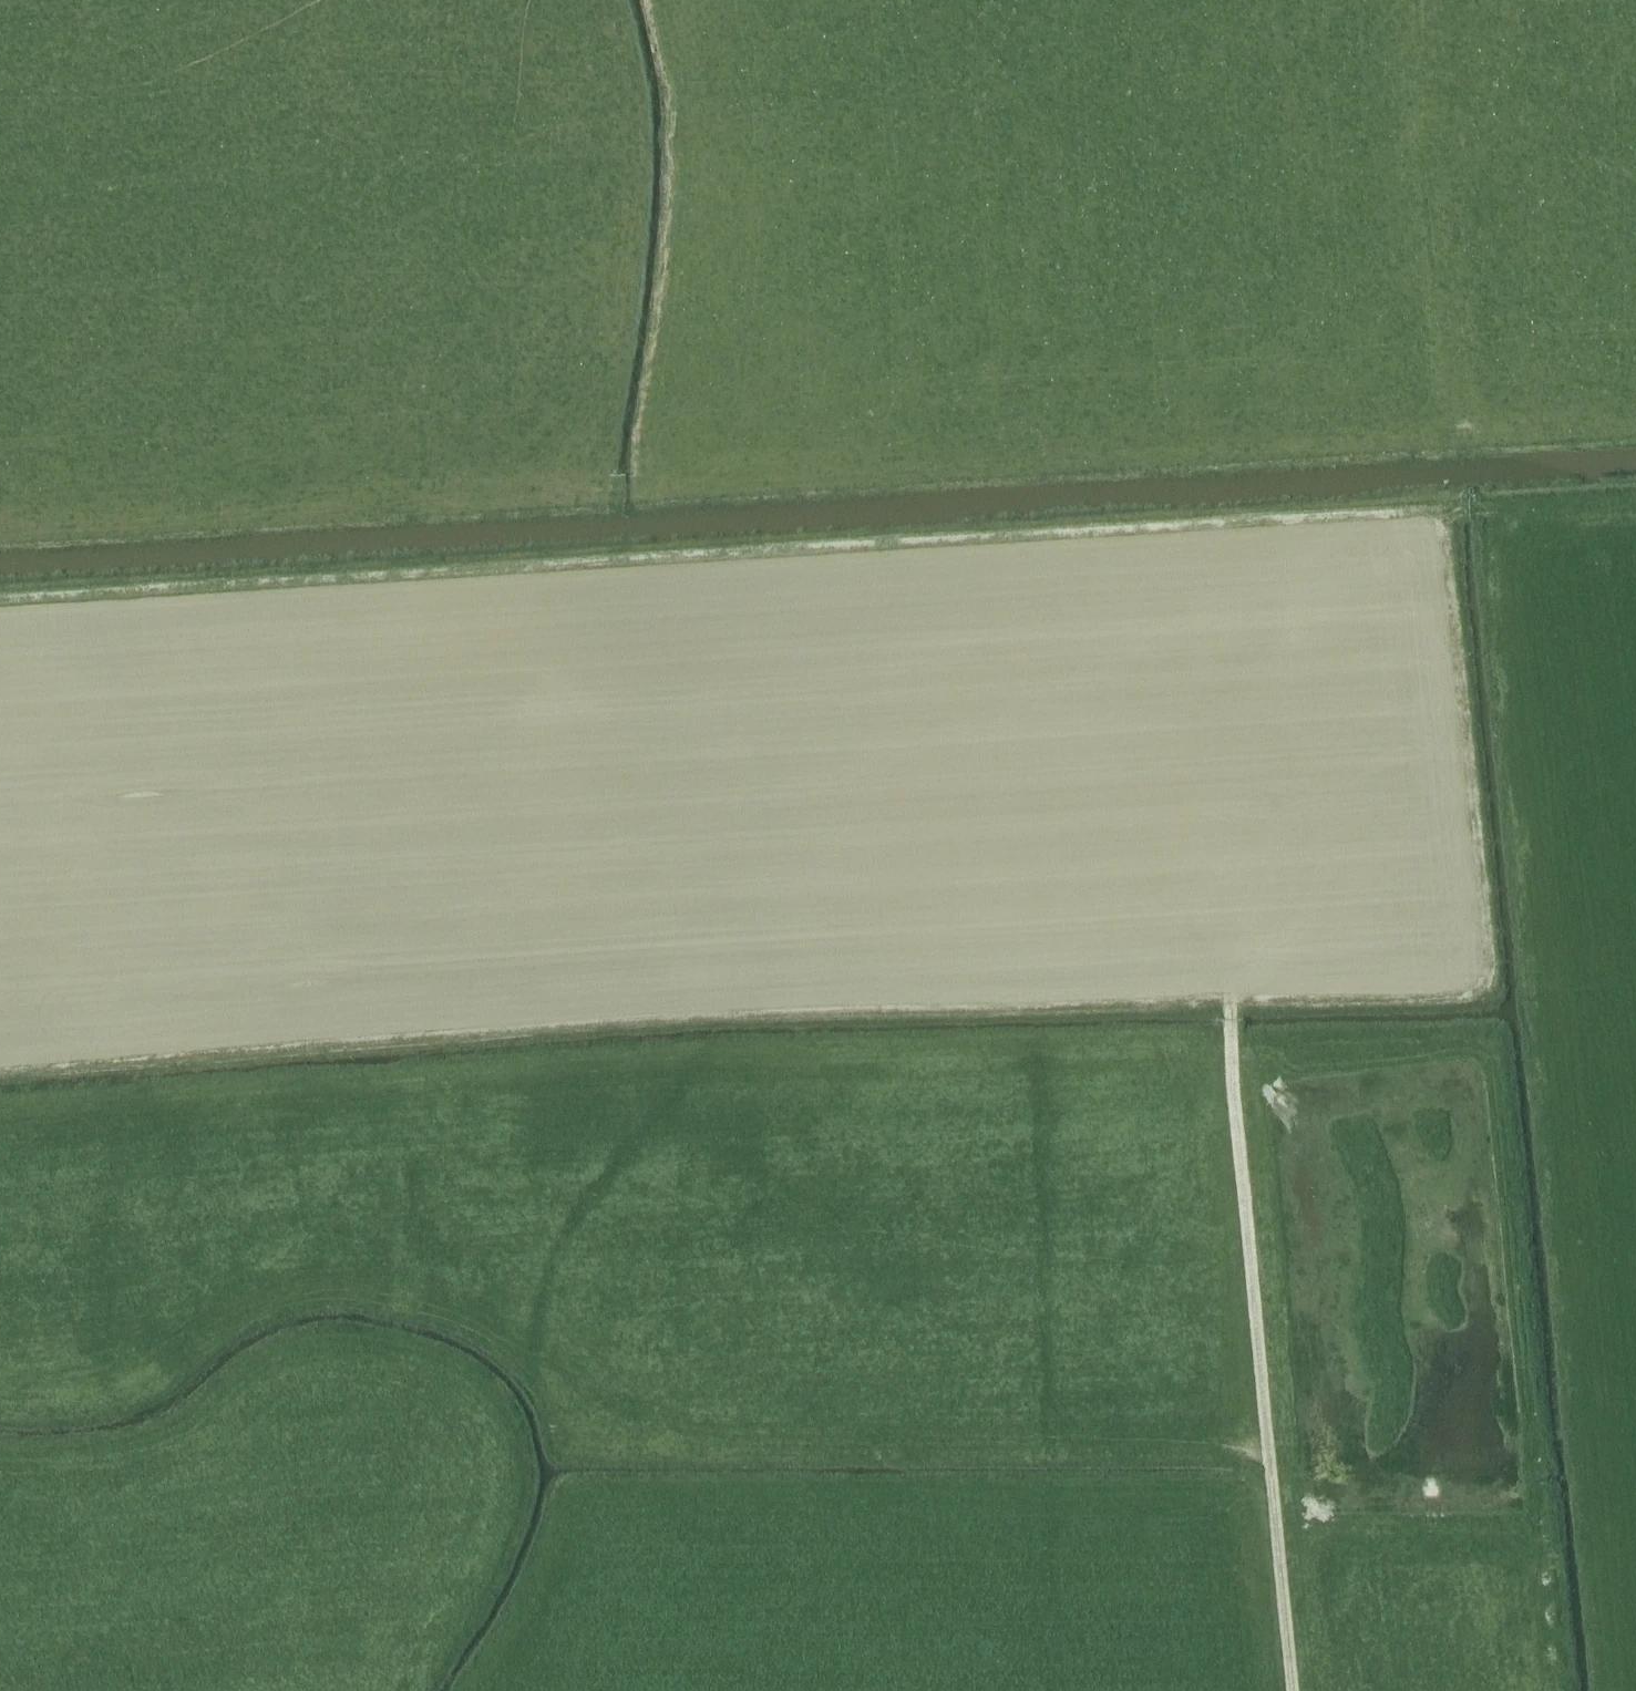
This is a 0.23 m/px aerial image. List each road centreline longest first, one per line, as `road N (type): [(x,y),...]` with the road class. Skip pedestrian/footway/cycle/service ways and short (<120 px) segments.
road 1 (track): [(1284,1690),(1254,1525),(1230,988)]

